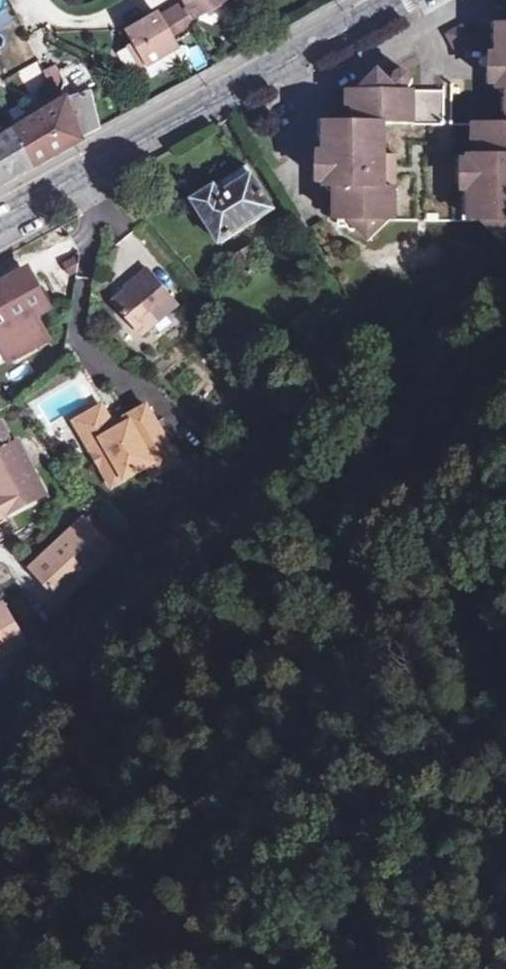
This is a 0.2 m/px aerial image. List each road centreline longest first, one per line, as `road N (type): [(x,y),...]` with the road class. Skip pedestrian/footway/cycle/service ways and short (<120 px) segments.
road 1 (secondary): [(391,0),(0,212)]

